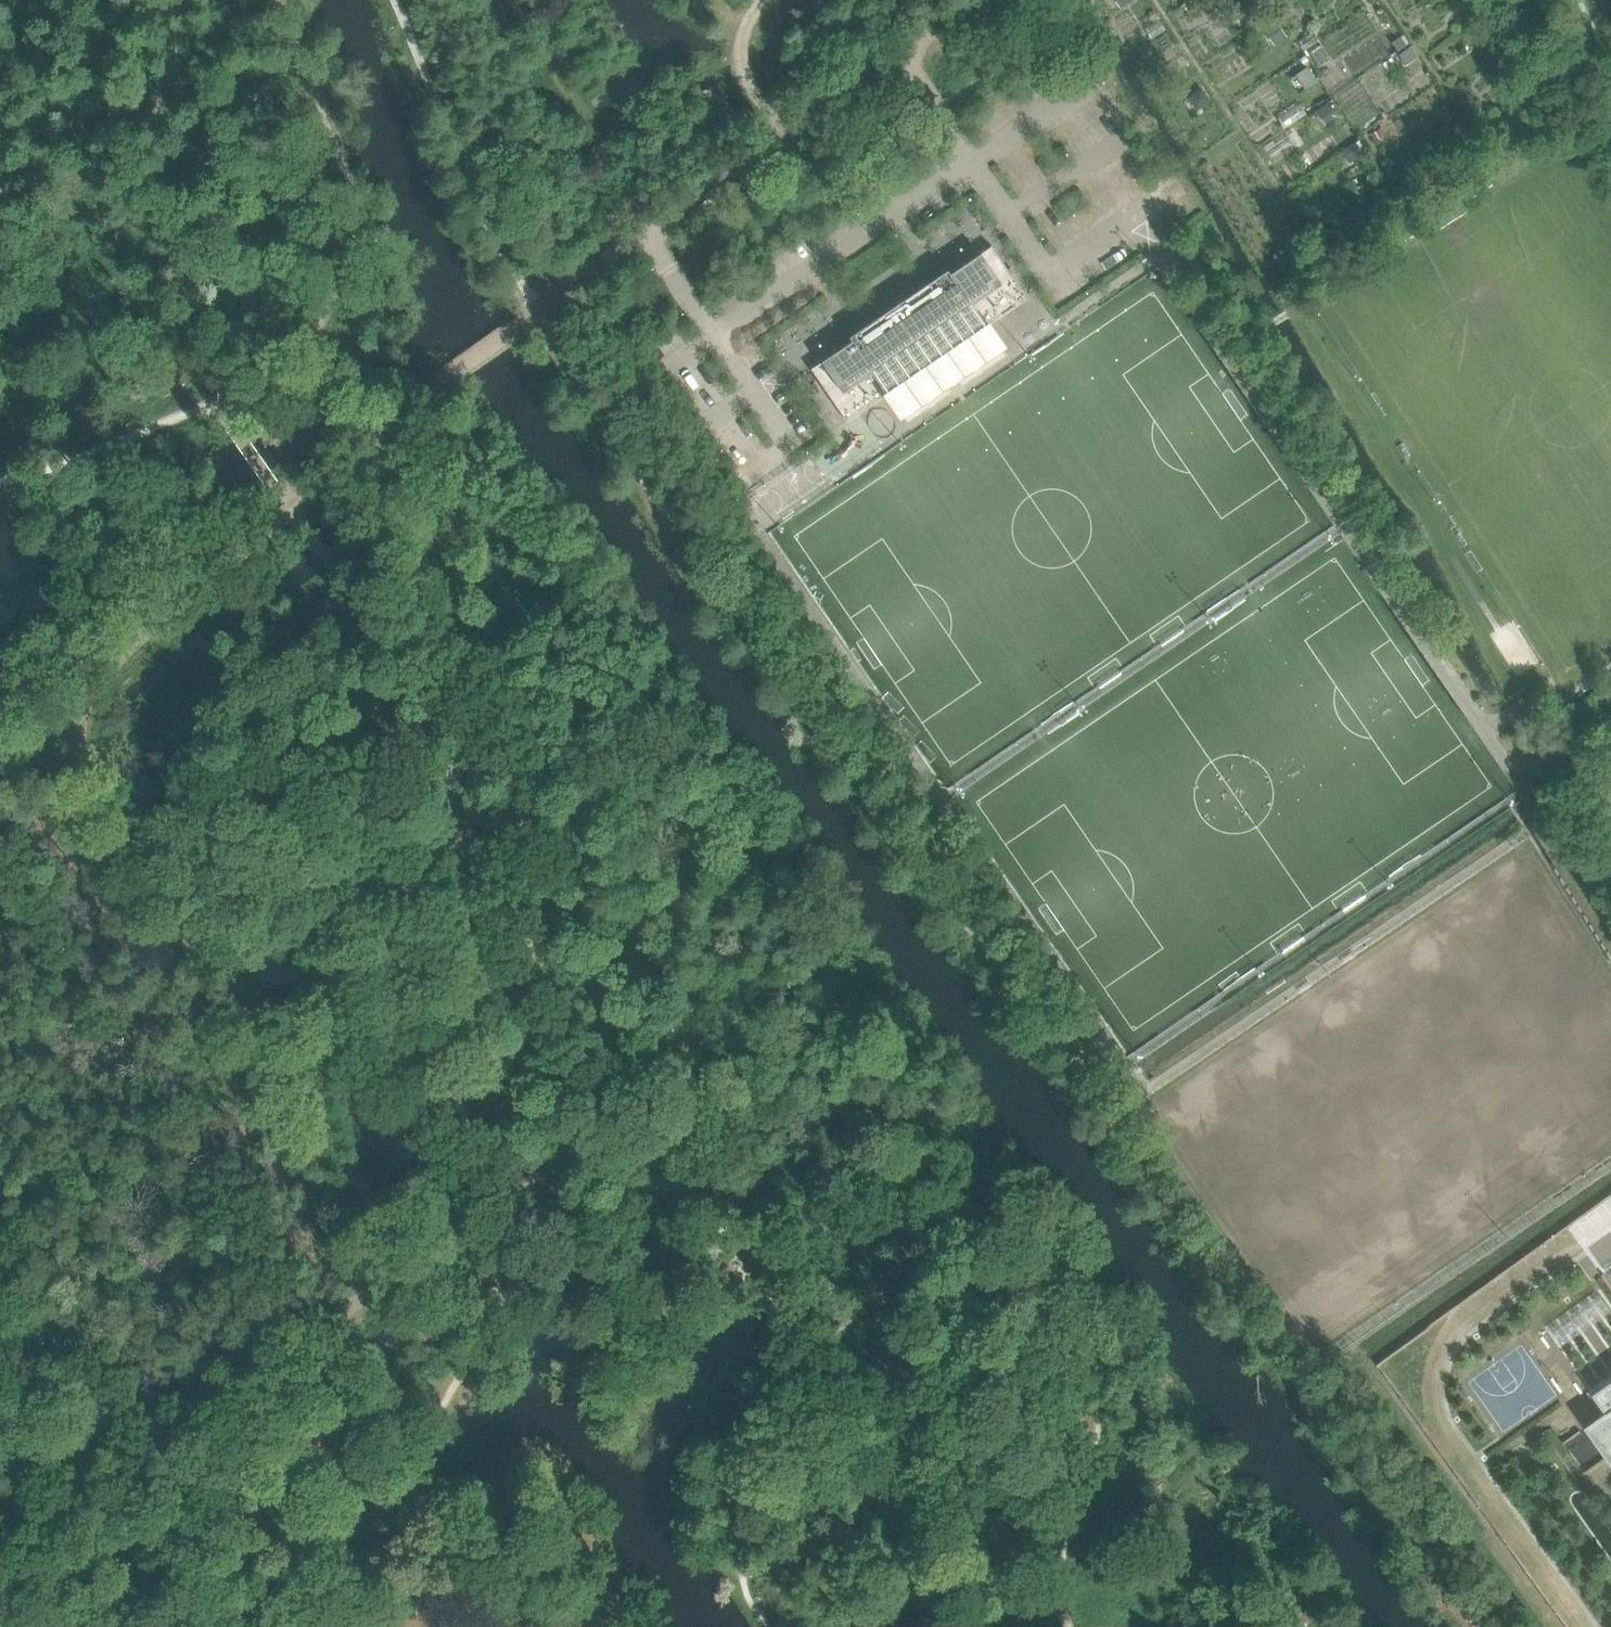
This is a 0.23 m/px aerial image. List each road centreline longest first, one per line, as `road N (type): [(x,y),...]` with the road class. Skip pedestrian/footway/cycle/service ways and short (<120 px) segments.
road 1 (residential): [(603,256),(965,0)]

